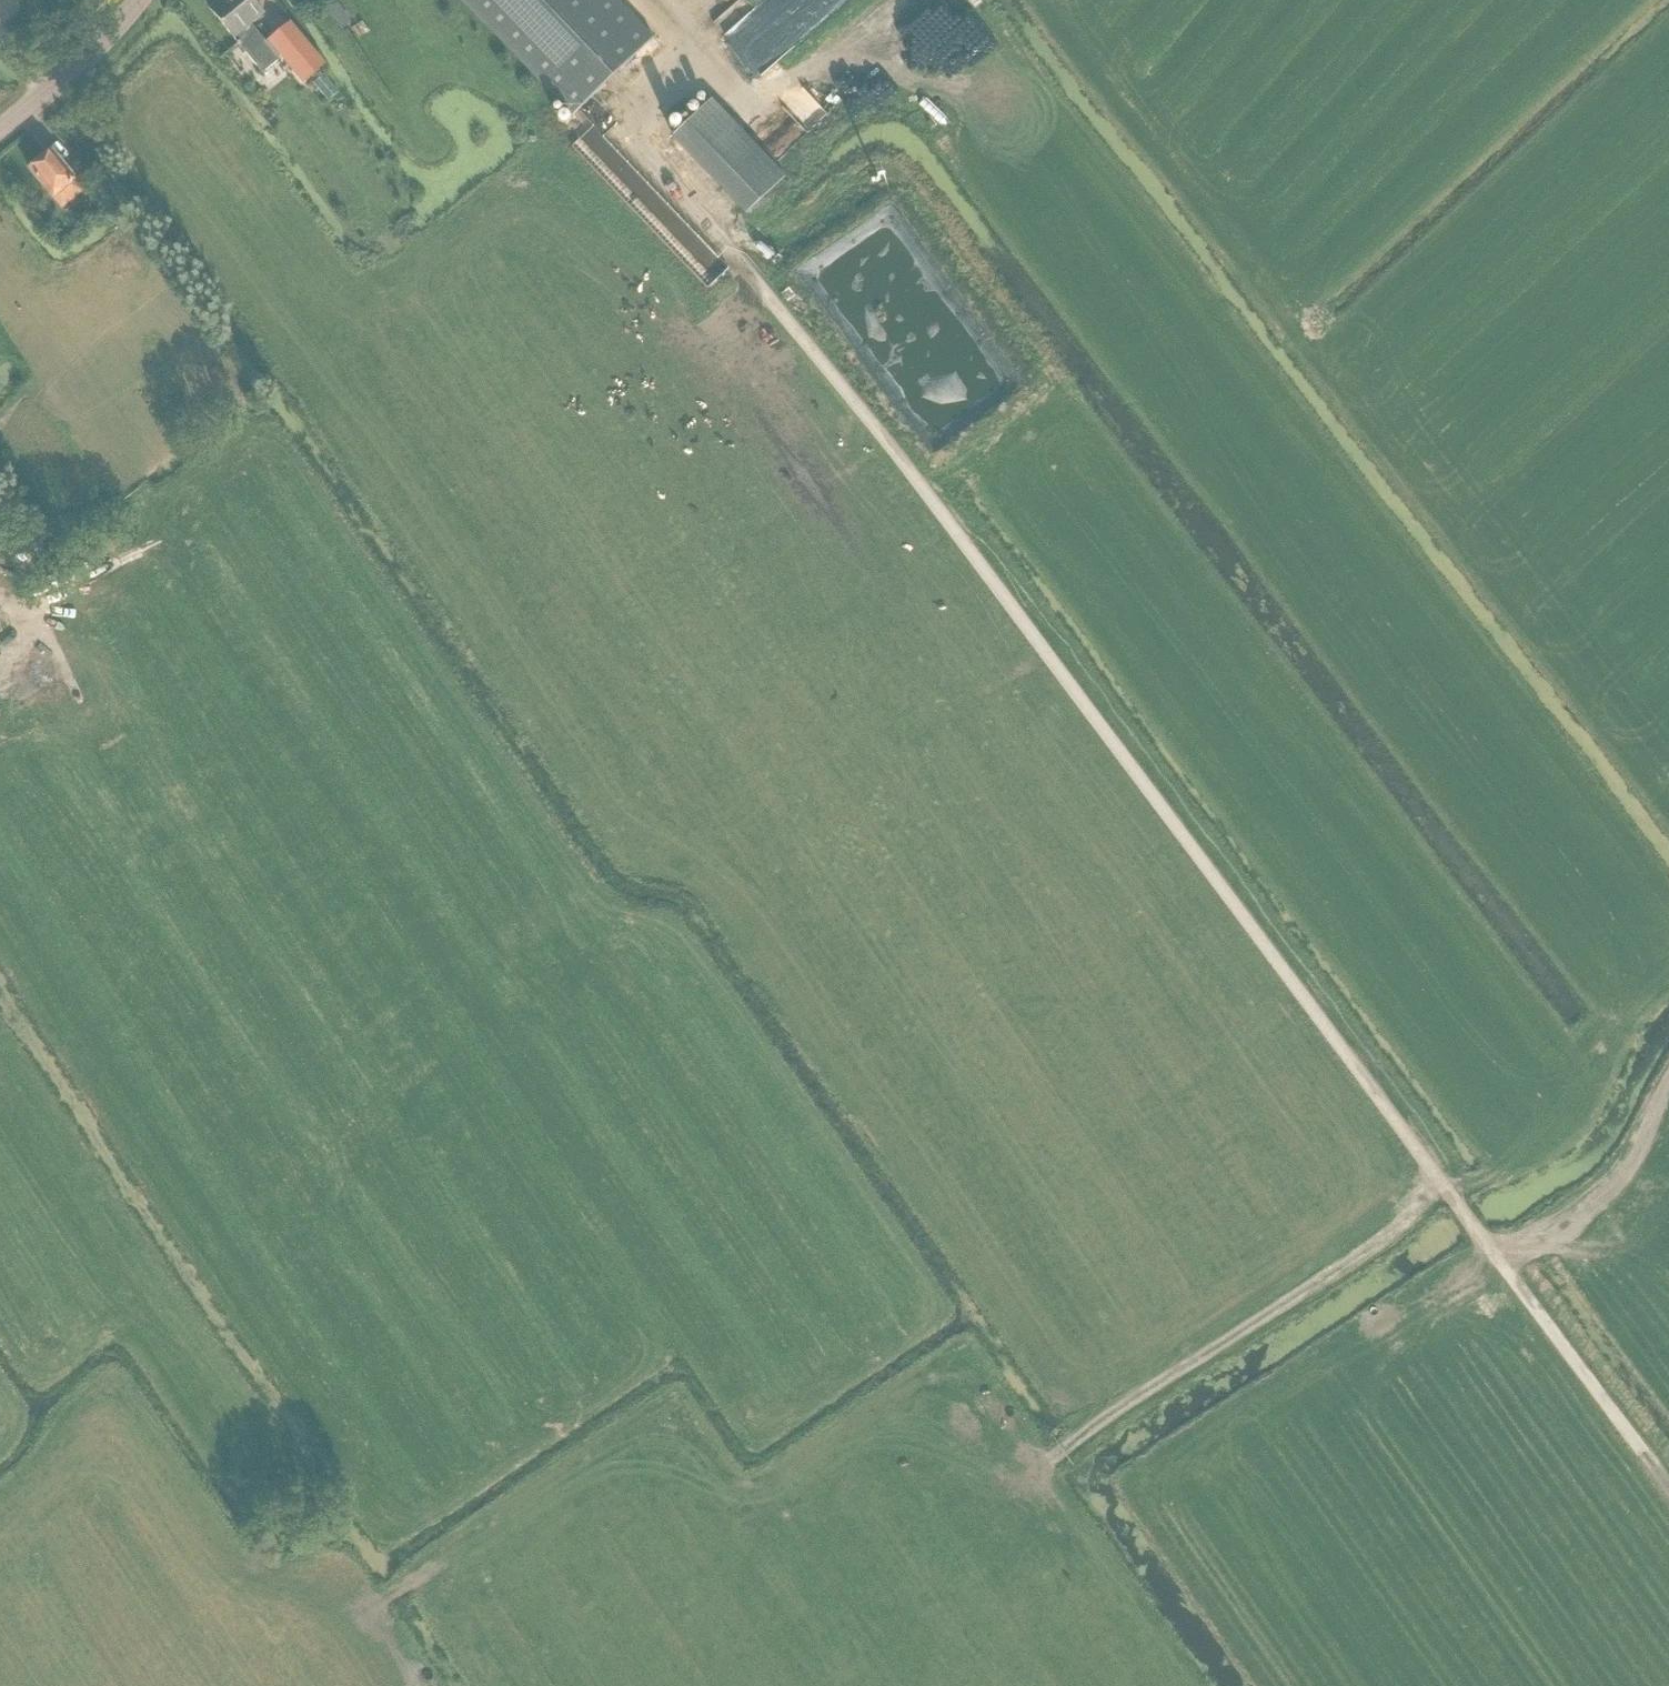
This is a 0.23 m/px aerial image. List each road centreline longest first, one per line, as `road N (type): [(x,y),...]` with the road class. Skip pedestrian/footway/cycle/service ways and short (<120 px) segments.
road 1 (track): [(687,53),(623,112),(917,484),(1668,1493)]
road 2 (track): [(1435,1175),(1402,1213),(1044,1453),(1026,1453),(963,1389),(942,1383),(777,1477),(756,1481),(696,1454),(667,1423),(385,1598)]
road 3 (track): [(1504,1266),(1621,1178),(1668,1082)]
road 4 (tertiary): [(0,135),(98,54),(141,0)]

